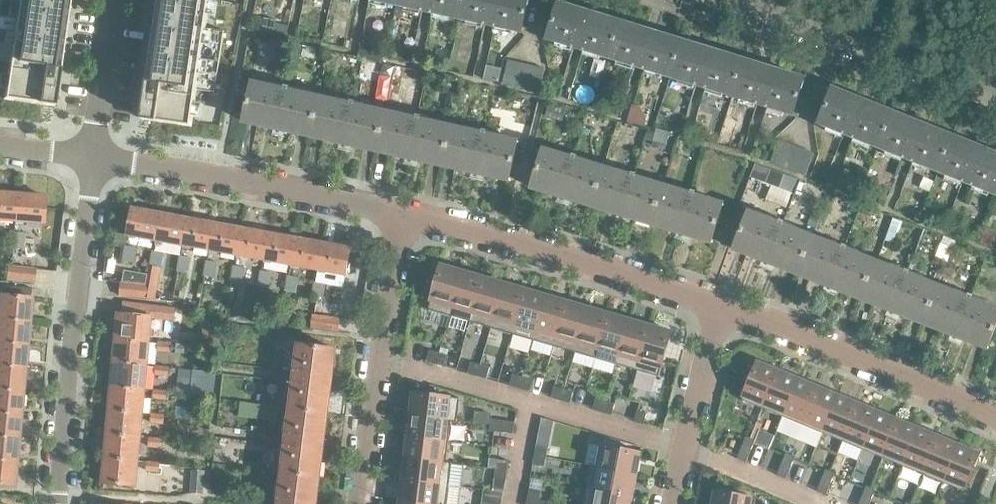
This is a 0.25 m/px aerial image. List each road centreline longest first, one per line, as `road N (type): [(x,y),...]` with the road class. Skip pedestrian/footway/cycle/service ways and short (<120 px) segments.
road 1 (unclassified): [(61,503),(97,158)]
road 2 (residential): [(400,217),(722,306)]
road 3 (residential): [(384,371),(688,447)]
road 4 (residential): [(97,158),(400,217)]
road 5 (residential): [(722,306),(995,418)]
road 6 (tertiary): [(995,100),(858,40),(725,0)]
road 7 (unclassified): [(97,158),(118,0)]
road 8 (unclassified): [(384,371),(400,217)]
road 9 (residential): [(688,447),(824,503)]
road 10 (residential): [(688,447),(722,306)]
road 11 (unclassified): [(366,503),(384,371)]

